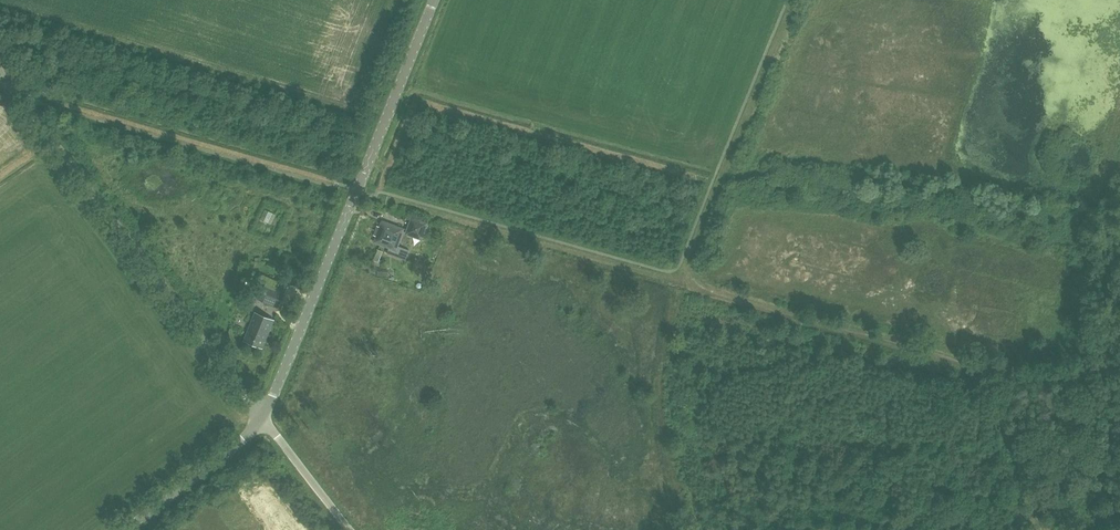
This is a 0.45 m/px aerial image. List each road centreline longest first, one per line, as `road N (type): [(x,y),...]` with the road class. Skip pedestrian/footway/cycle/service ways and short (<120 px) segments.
road 1 (unclassified): [(264,420),(435,0)]
road 2 (unclassified): [(264,420),(0,74)]
road 3 (track): [(678,281),(793,0)]
road 4 (unclassified): [(125,529),(264,420)]
road 5 (unclassified): [(347,529),(264,420)]

